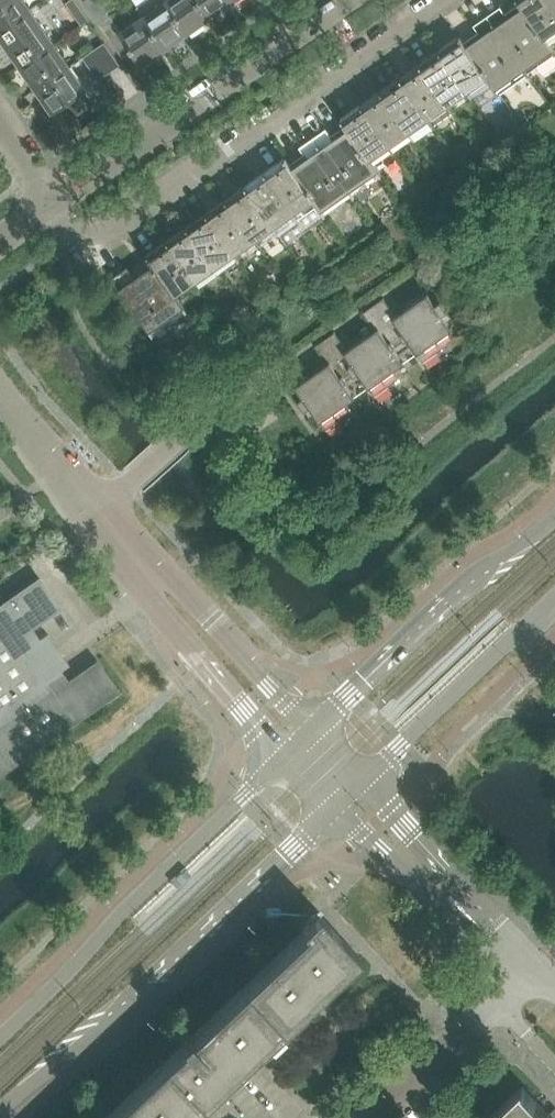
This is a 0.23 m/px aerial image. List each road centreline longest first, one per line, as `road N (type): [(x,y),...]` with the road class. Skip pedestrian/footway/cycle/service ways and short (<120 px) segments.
road 1 (residential): [(53,204),(83,249),(439,0)]
road 2 (secondary): [(0,1111),(126,1006),(331,806)]
road 3 (secondary): [(286,758),(0,1037)]
road 4 (residential): [(53,204),(347,0)]
road 5 (secondary): [(554,520),(486,570),(317,729)]
road 6 (residential): [(97,511),(165,618),(286,758)]
road 7 (residential): [(317,729),(97,511)]
road 8 (residential): [(313,353),(196,425),(97,511)]
road 9 (secondary): [(364,777),(554,595)]
road 10 (residential): [(331,806),(488,935)]
road 11 (residential): [(488,935),(441,863),(364,777)]
road 12 (residential): [(374,1117),(498,1004)]
road 13 (residential): [(97,511),(0,385)]

